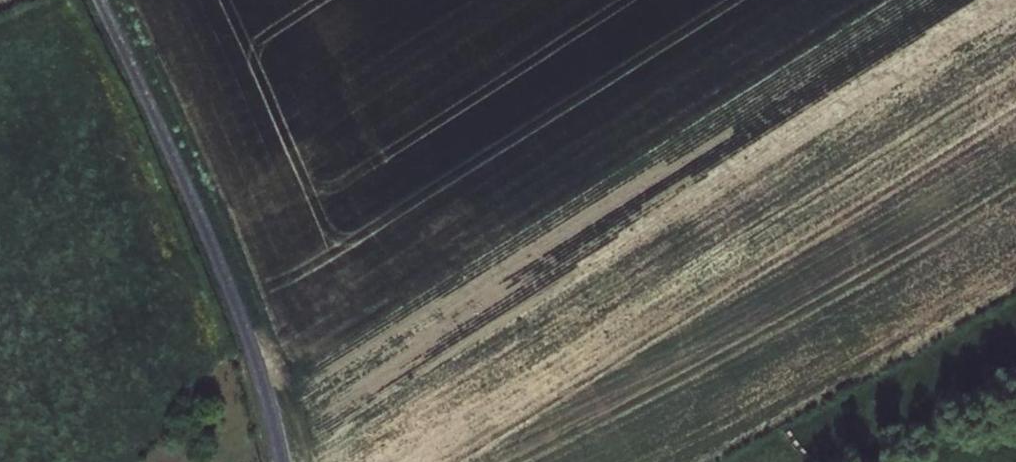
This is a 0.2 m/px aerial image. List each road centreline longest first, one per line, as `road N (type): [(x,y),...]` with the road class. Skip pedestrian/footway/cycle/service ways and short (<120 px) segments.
road 1 (unclassified): [(282,461),(229,285),(100,0)]

